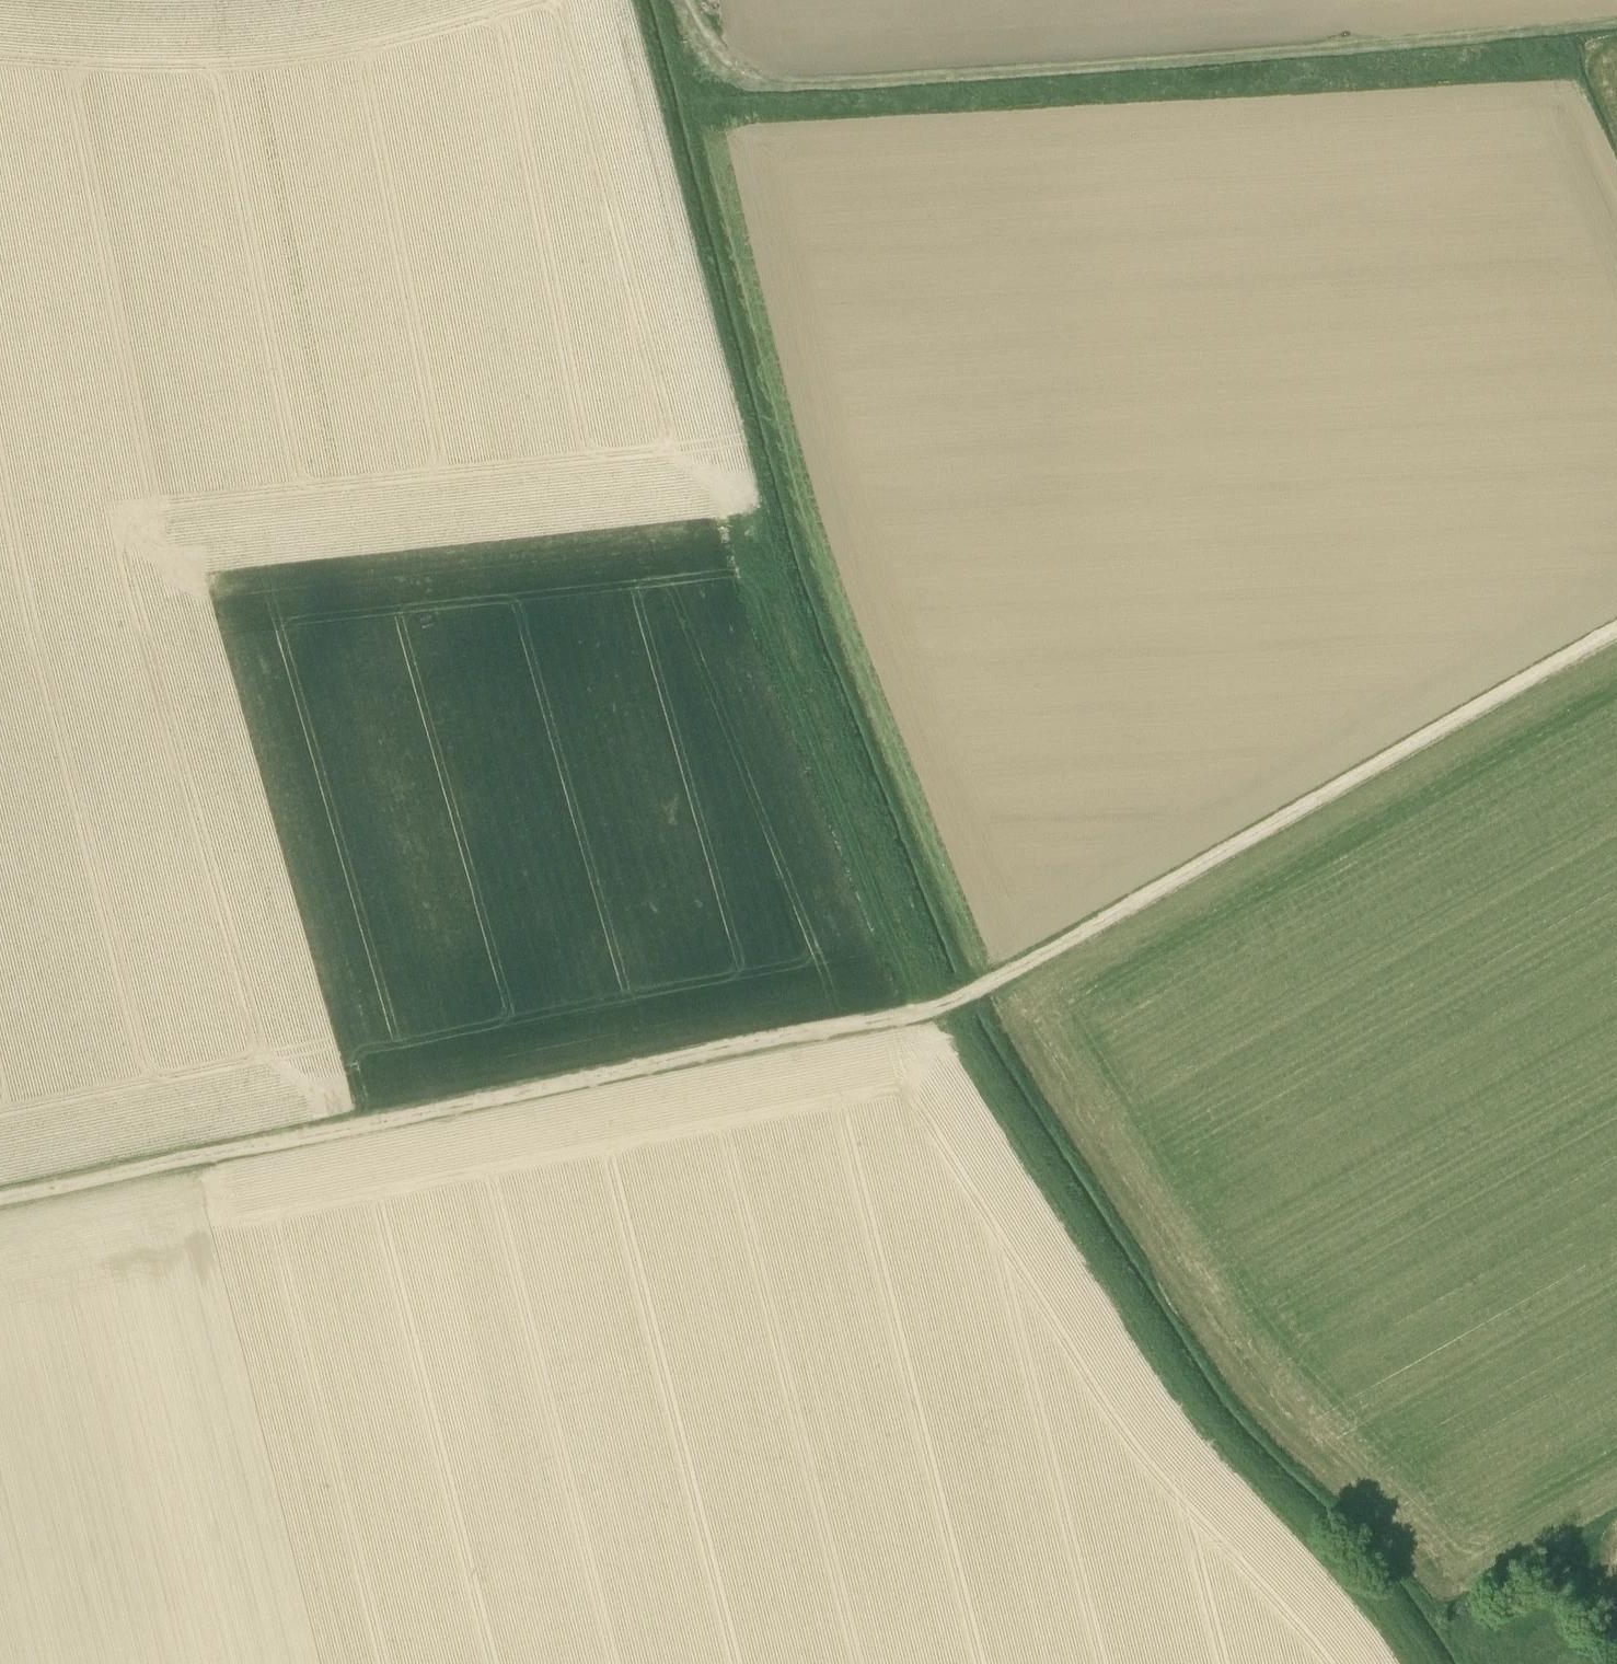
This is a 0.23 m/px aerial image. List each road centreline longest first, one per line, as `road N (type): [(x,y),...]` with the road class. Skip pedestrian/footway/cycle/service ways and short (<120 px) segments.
road 1 (track): [(0,1192),(953,1006),(1616,634)]
road 2 (track): [(692,0),(714,42),(750,74),(822,83),(1540,34),(1616,22)]

